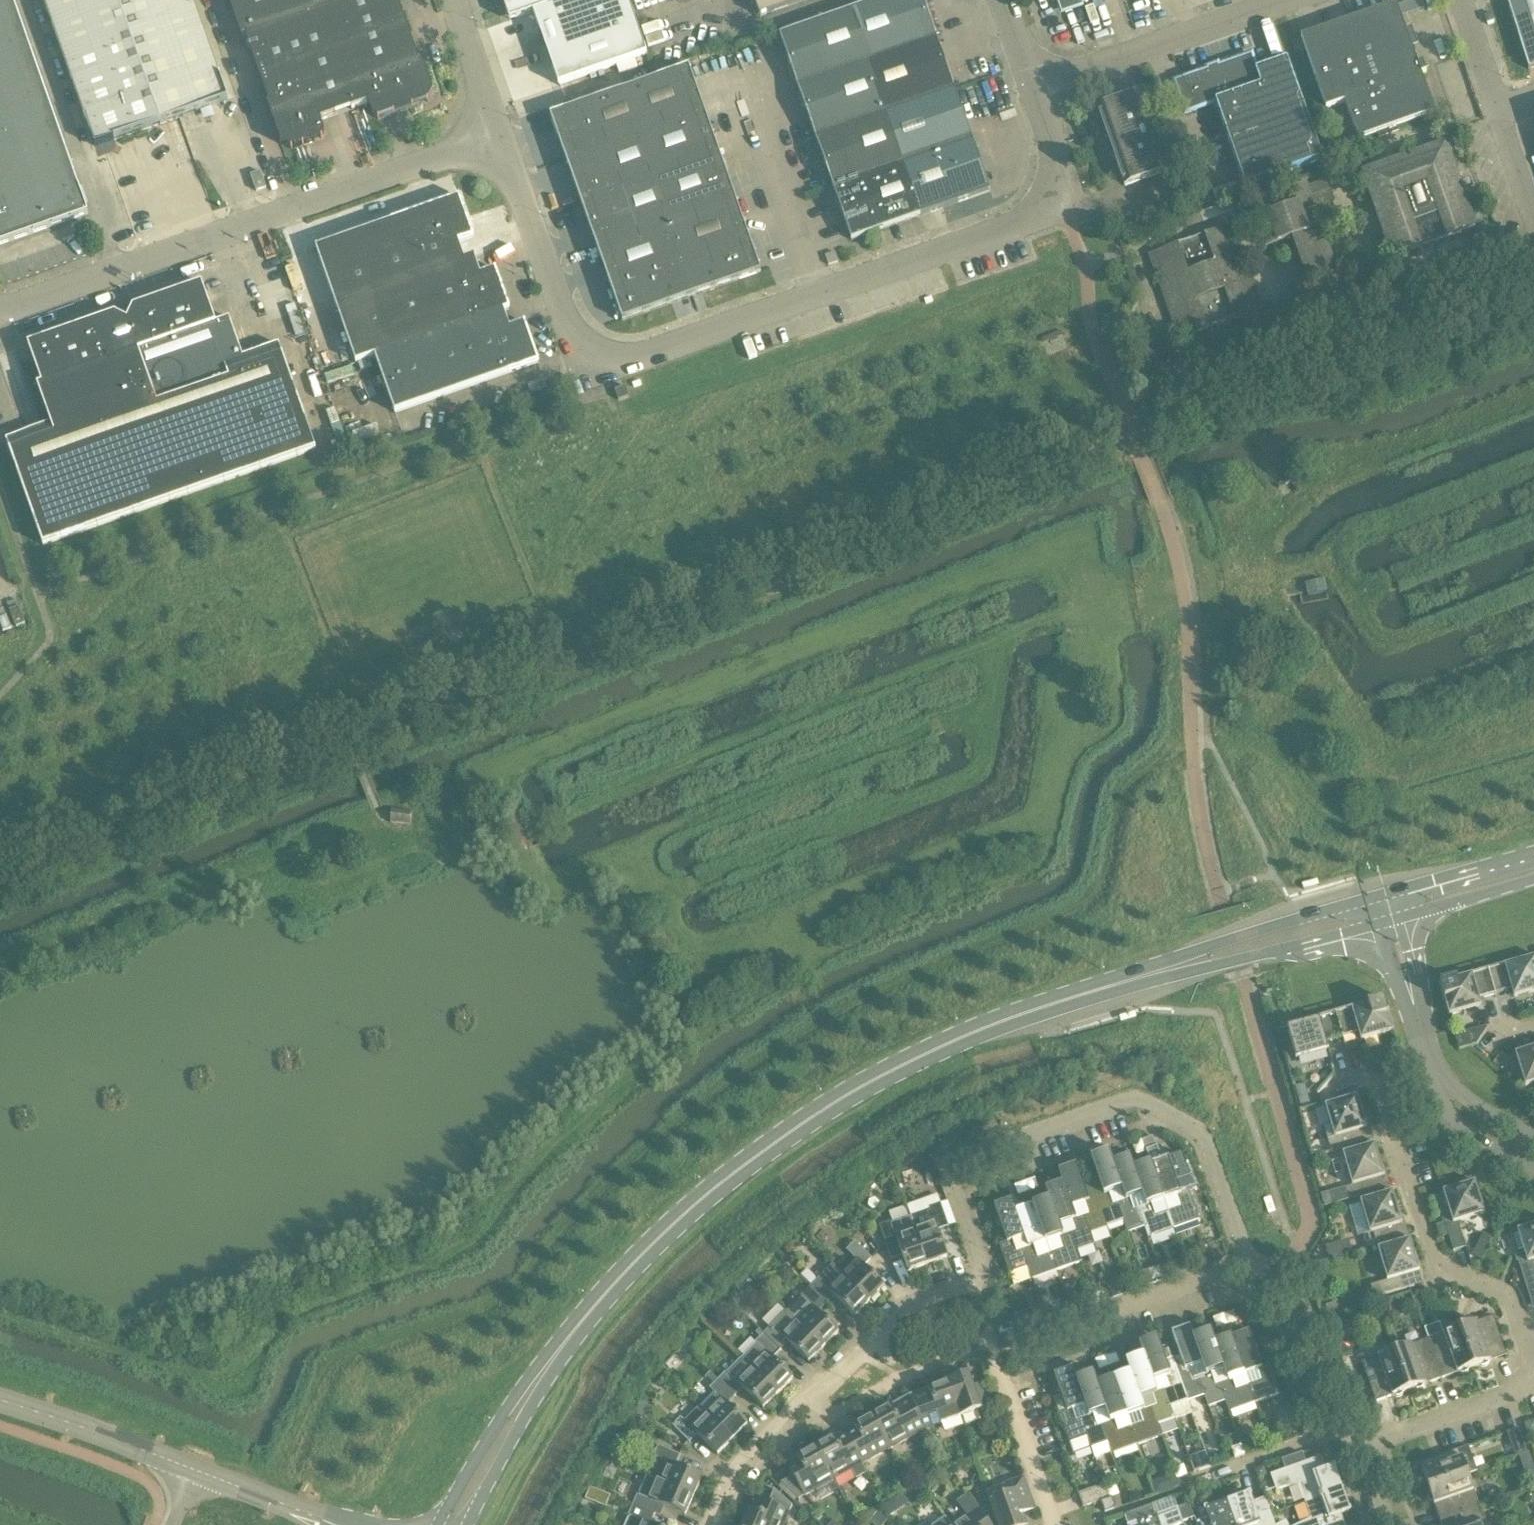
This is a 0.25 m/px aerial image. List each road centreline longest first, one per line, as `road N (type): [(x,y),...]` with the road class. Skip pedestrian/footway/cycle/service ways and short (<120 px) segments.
road 1 (secondary): [(452,1524),(543,1372),(632,1267),(712,1190),(846,1097),(1006,1019),(1380,912)]
road 2 (unclassified): [(1037,86),(1066,212),(587,377),(506,136)]
road 3 (unclassified): [(506,136),(0,316)]
road 4 (residential): [(1254,1266),(1209,1145),(1136,1105),(953,1170),(979,1247),(969,1284)]
road 5 (residential): [(1533,1370),(1502,1294),(1435,1259),(1373,1078)]
road 6 (residential): [(1289,0),(1037,86)]
road 7 (residential): [(1533,222),(1459,0)]
road 8 (unclassified): [(193,1467),(0,1400)]
road 9 (residential): [(805,1397),(825,1409),(848,1408),(973,1353),(992,1354)]
road 10 (residential): [(969,1284),(890,1319),(805,1397)]
road 11 (residential): [(1333,1432),(1279,1274),(1254,1266)]
road 12 (residential): [(1363,1448),(1533,1385)]
road 13 (residential): [(1052,1524),(992,1354)]
road 14 (residential): [(805,1397),(731,1470),(709,1524)]
road 15 (residential): [(1183,1489),(1333,1432)]
road 16 (secondary): [(1380,912),(1533,869)]
road 17 (unclassified): [(1428,1062),(1380,912)]
road 18 (residential): [(1428,1062),(1456,1125),(1533,1166)]
road 19 (unclassified): [(334,1524),(193,1467)]
road 20 (residential): [(1114,1315),(1254,1266)]
road 21 (unclassified): [(506,136),(459,0)]
road 22 (residential): [(1533,1132),(1467,1096),(1428,1062)]

